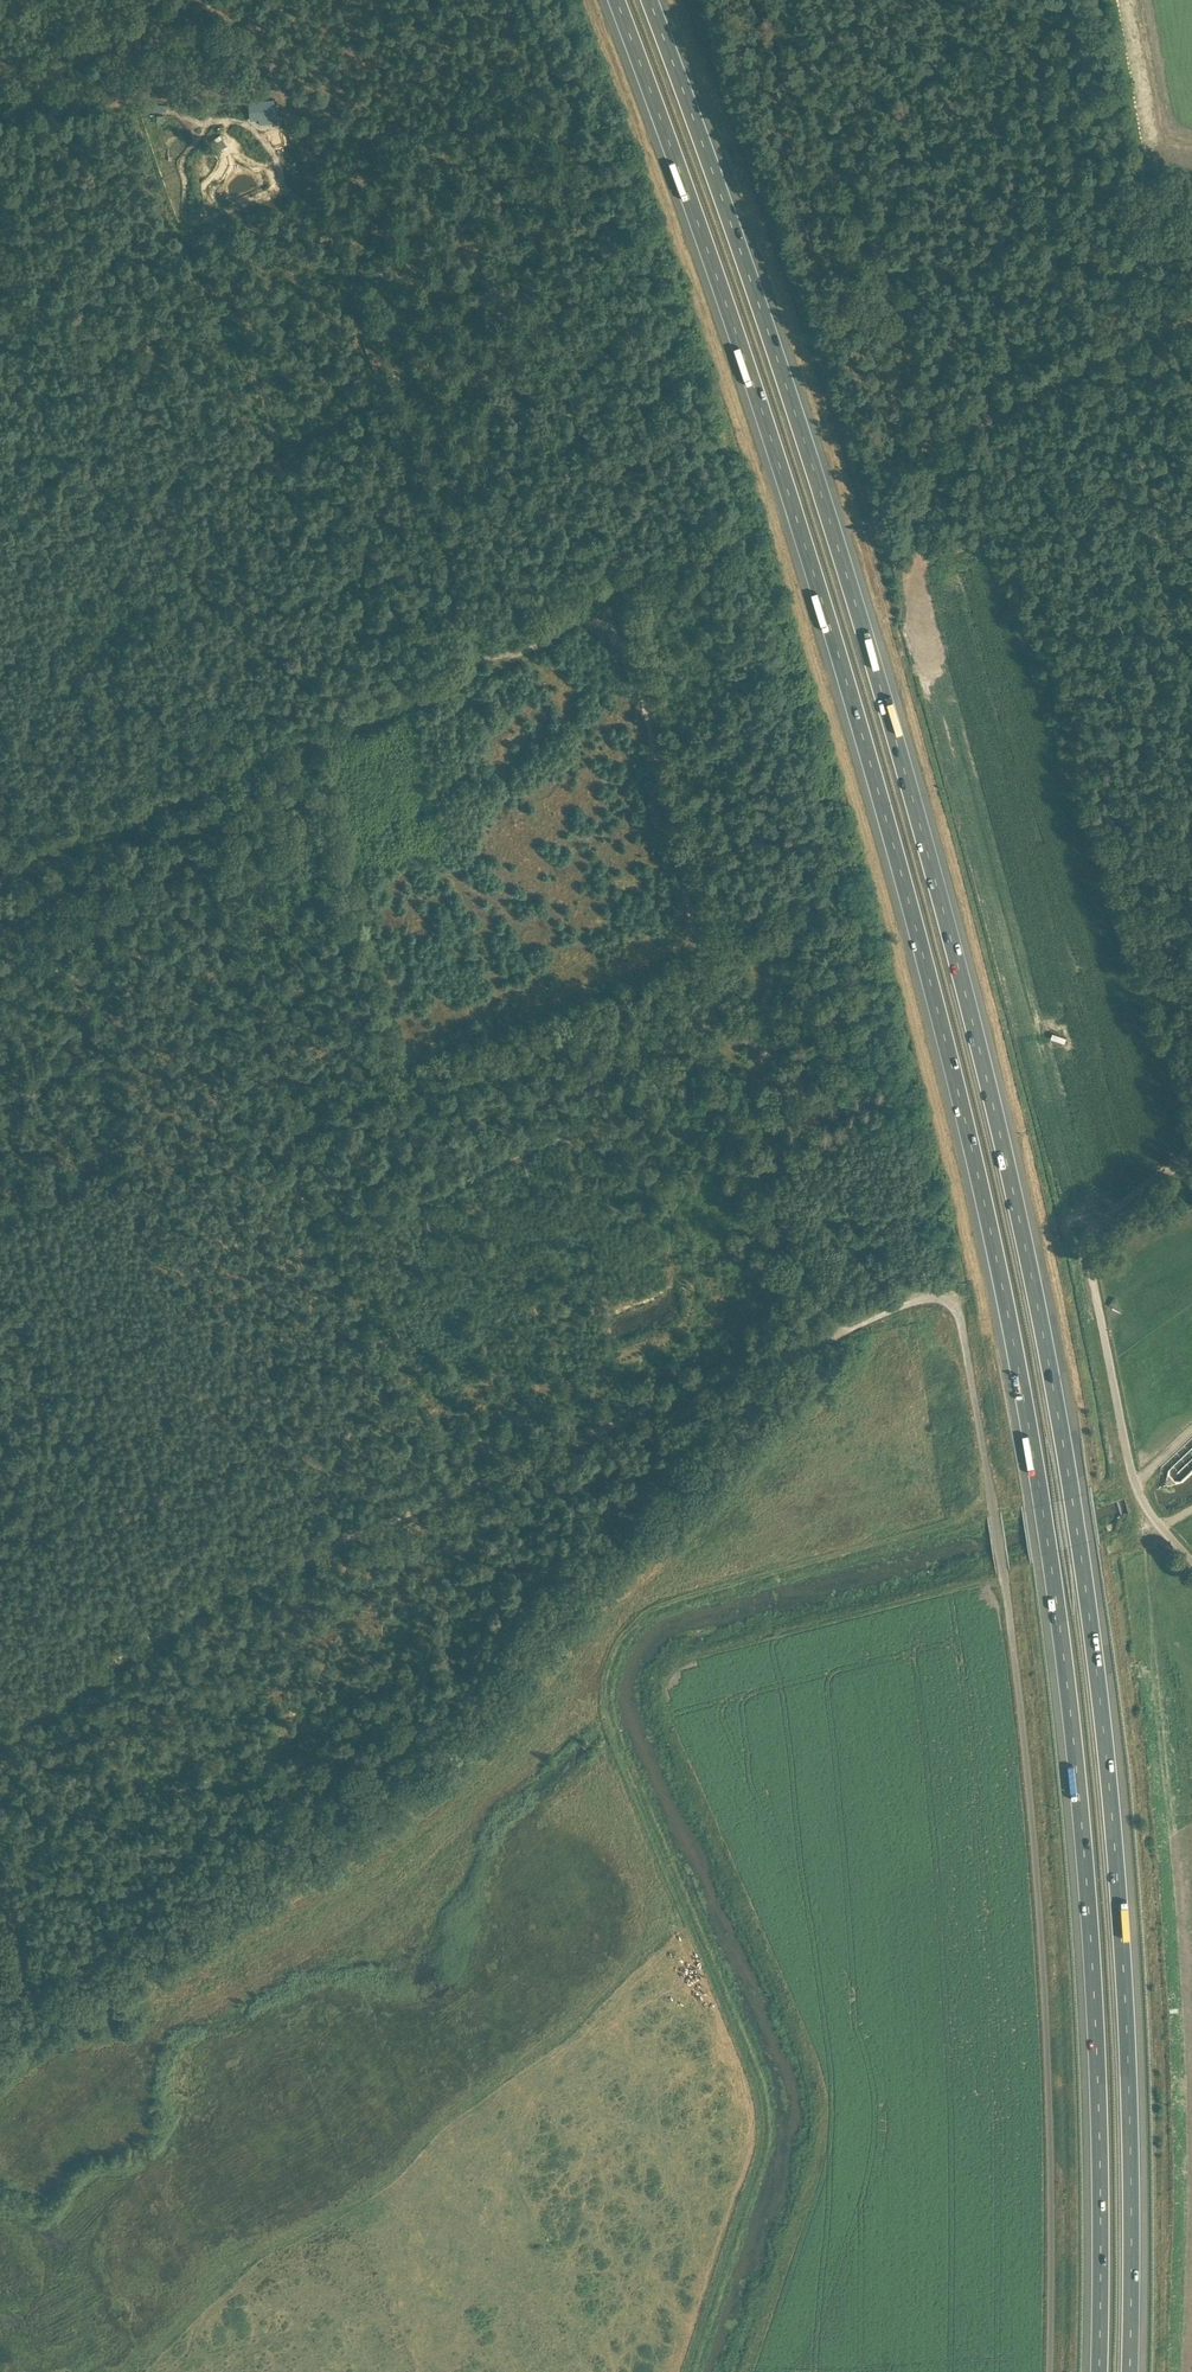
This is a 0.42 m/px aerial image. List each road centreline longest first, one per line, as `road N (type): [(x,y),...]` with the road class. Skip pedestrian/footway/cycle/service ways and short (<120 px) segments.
road 1 (motorway): [(617,0),(816,579),(970,1138),(1019,1364),(1073,1745),(1094,1982),(1099,2371)]
road 2 (motorway): [(1129,2371),(1125,1981),(1108,1757),(1048,1359),(997,1117),(847,565),(650,0)]
road 3 (unclassified): [(1051,2371),(1049,2075),(1028,1762),(963,1311),(950,1298),(929,1296),(841,1328)]
road 4 (track): [(691,2371),(762,2158),(765,2118),(761,2091),(613,1730),(607,1703),(619,1647),(634,1625),(670,1605),(995,1515)]
road 5 (track): [(841,1328),(205,1600),(0,1739)]
road 6 (track): [(1191,314),(936,440),(784,0)]
road 7 (unclassified): [(1191,1560),(1155,1521),(1131,1469),(1094,1279)]
road 8 (track): [(841,1328),(824,1318),(698,1066)]
road 9 (track): [(1191,1148),(1091,1229),(1094,1279)]
road 10 (track): [(17,1975),(106,2010),(115,2041)]

